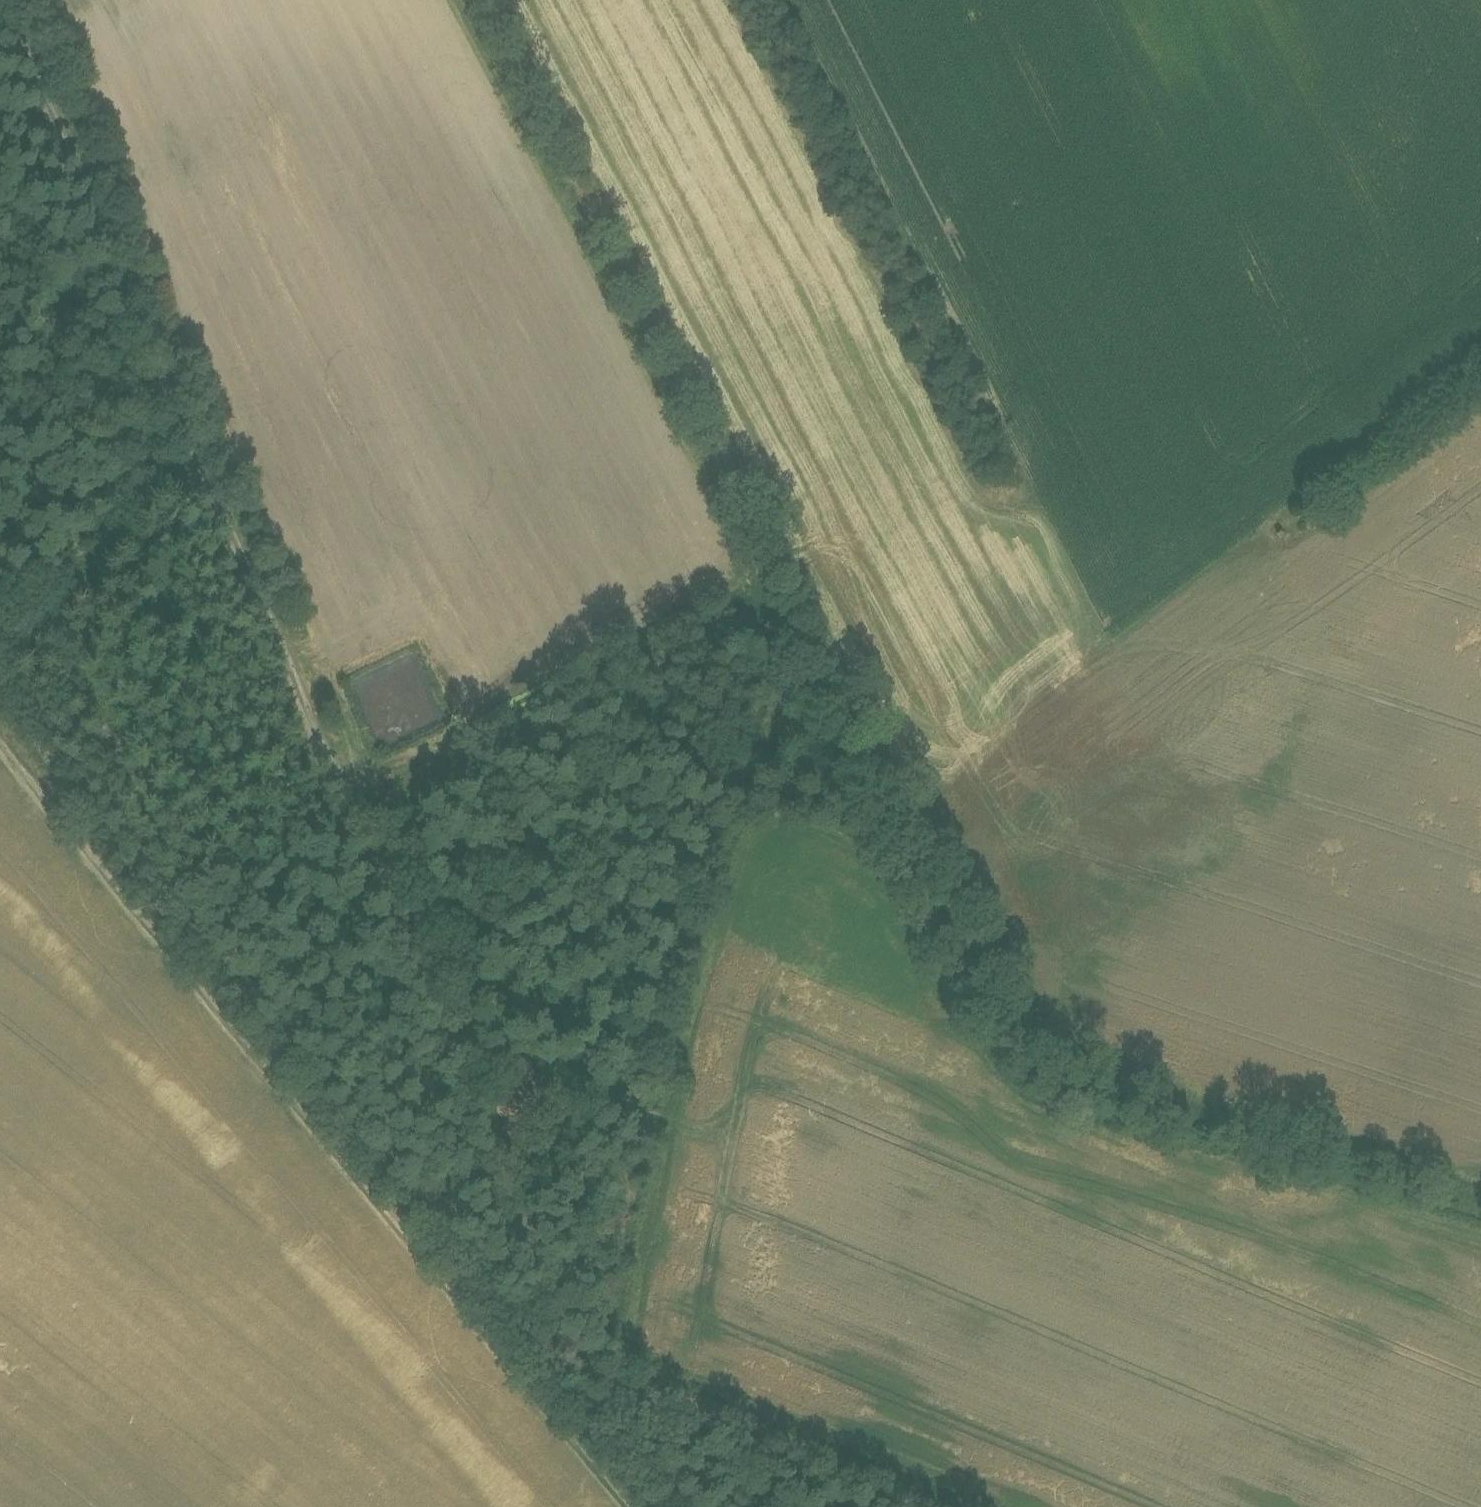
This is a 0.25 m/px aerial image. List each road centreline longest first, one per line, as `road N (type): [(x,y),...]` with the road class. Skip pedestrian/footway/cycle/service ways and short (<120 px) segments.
road 1 (track): [(935,1506),(592,1370),(2,0)]
road 2 (track): [(592,1370),(576,1454),(0,744)]

